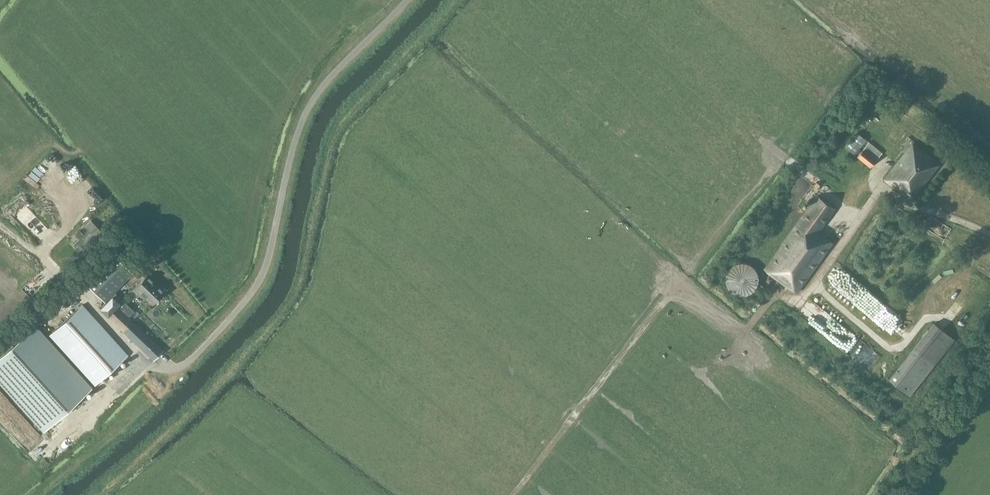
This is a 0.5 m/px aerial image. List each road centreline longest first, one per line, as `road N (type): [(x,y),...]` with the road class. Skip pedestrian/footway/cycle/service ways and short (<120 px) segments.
road 1 (unclassified): [(154,397),(264,275),(309,109),(407,0)]

